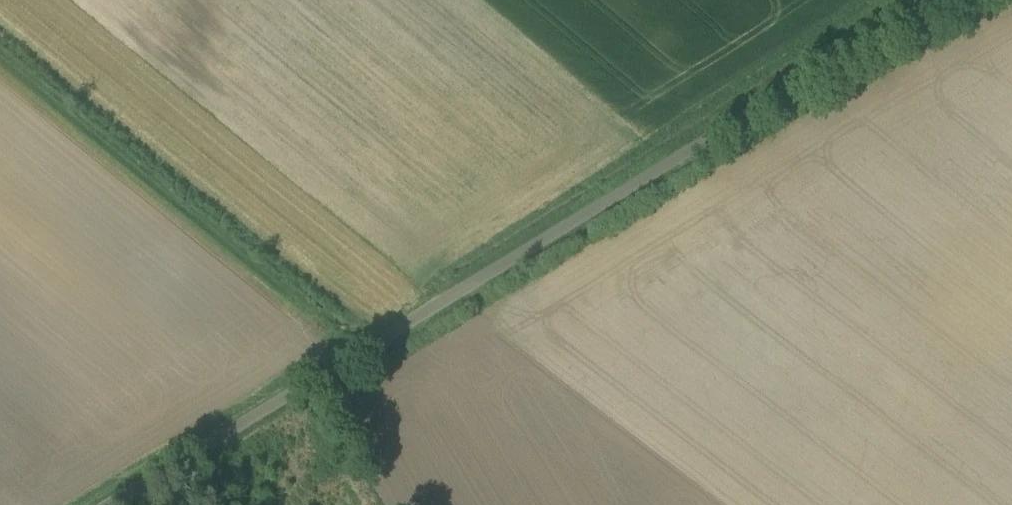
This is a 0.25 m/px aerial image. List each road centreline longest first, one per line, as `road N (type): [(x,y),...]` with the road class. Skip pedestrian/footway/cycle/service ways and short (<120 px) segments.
road 1 (unclassified): [(115,504),(941,0)]

